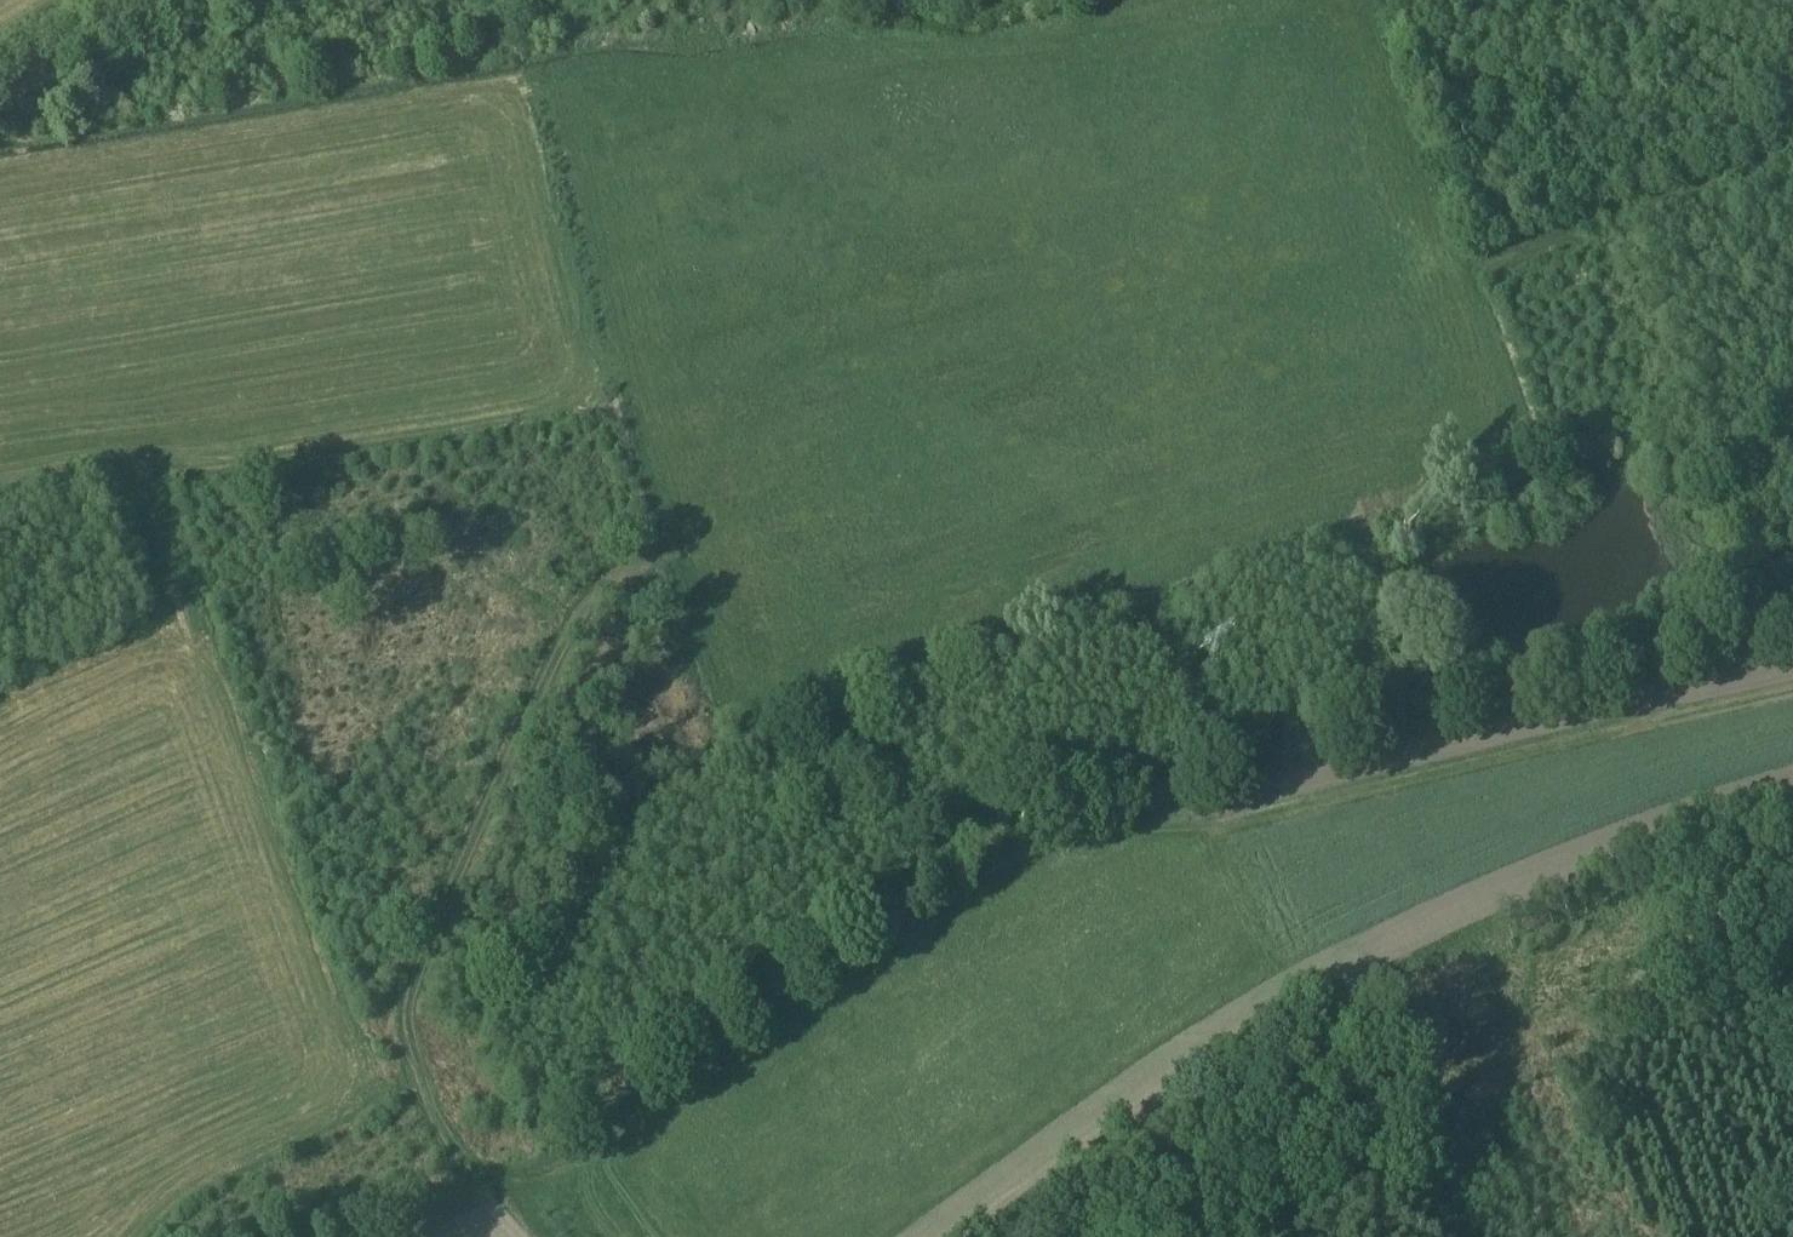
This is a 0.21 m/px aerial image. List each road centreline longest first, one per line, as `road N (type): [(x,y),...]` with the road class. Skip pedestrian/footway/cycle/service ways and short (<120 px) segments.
road 1 (track): [(170,0),(0,105)]

